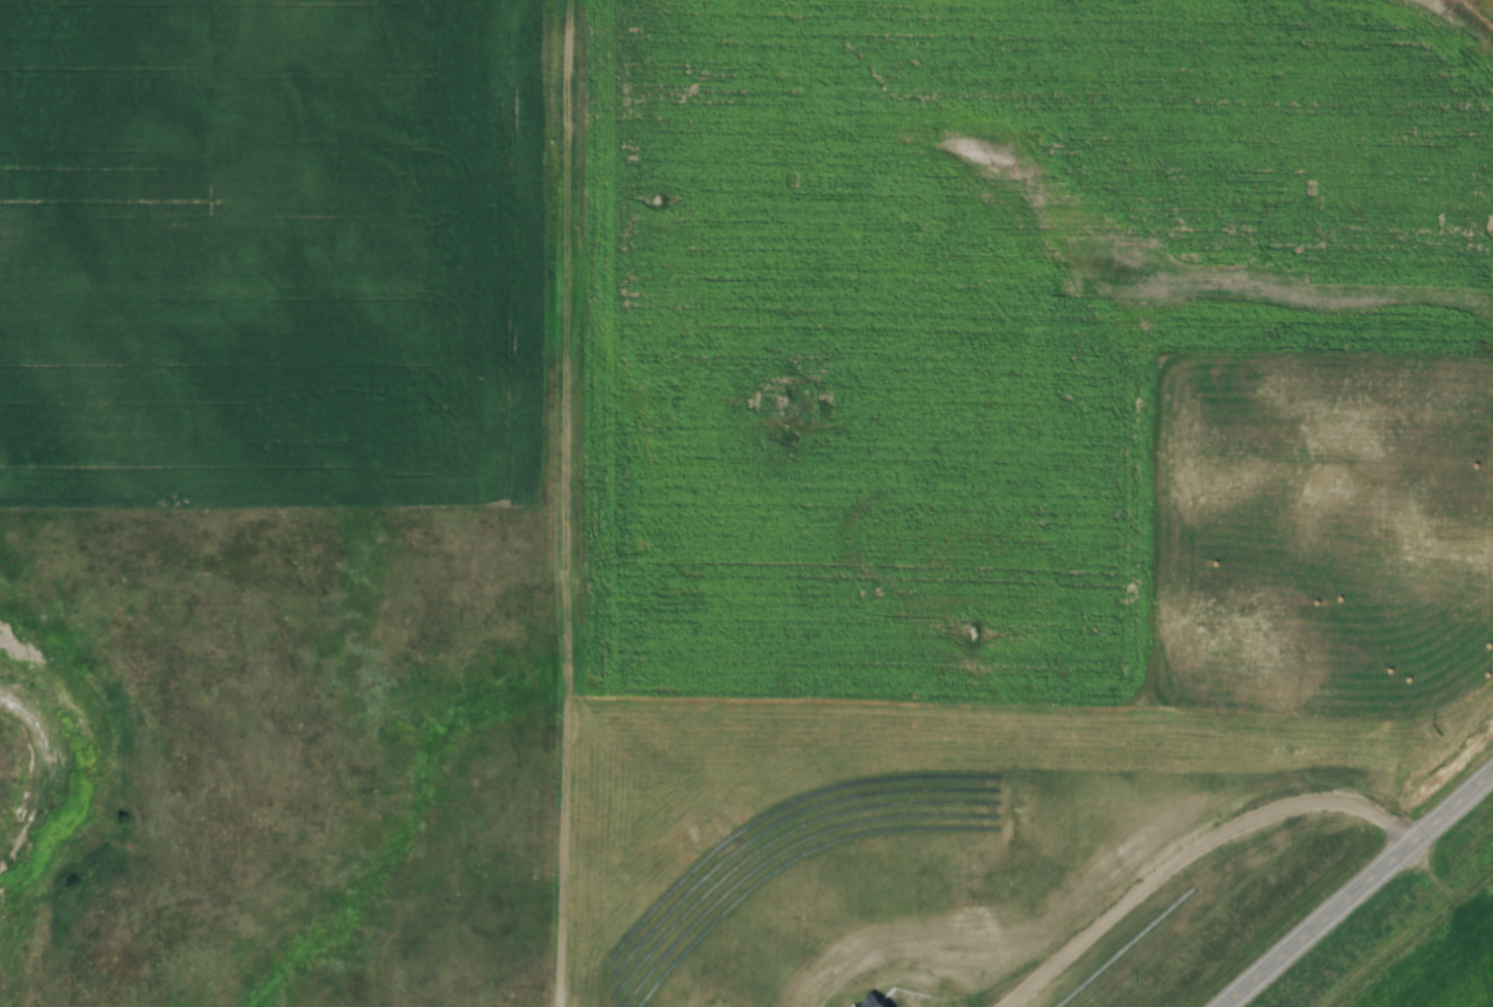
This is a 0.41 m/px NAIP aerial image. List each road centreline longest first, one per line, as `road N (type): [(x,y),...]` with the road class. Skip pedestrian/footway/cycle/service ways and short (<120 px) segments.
road 1 (track): [(572,1006),(579,0)]
road 2 (primary): [(1224,1006),(1492,773)]

